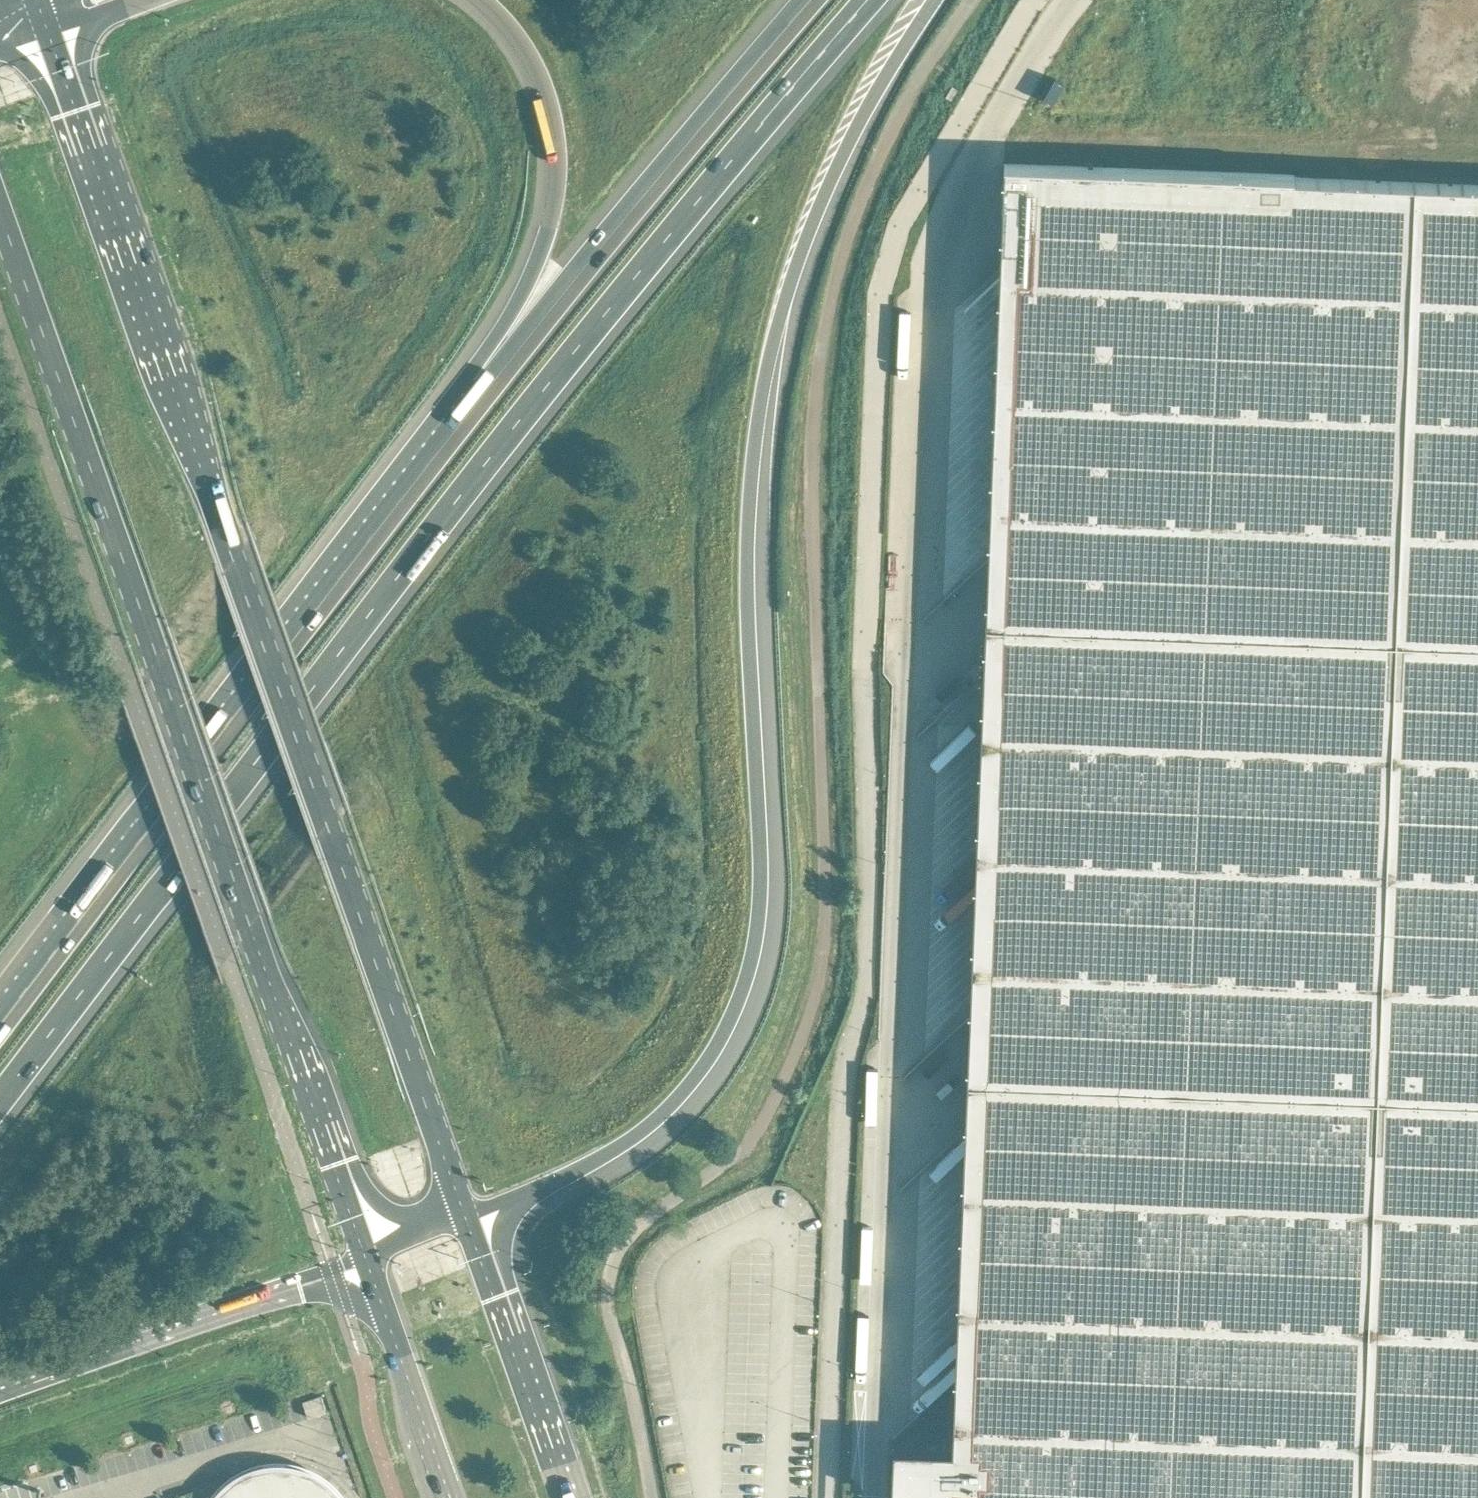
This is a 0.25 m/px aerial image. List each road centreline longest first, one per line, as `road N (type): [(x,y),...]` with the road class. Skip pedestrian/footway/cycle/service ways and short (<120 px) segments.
road 1 (motorway): [(463,1217),(608,1154),(662,1114),(698,1074),(742,990),(762,872),(747,635),(750,498),(764,385),(797,265),(832,181),(885,74),(936,0)]
road 2 (motorway): [(0,1098),(505,437),(869,0)]
road 3 (primary): [(463,1217),(47,29)]
road 4 (primary): [(0,215),(366,1265)]
road 5 (motorway): [(486,390),(0,1024)]
road 6 (motorway): [(810,0),(486,390)]
road 7 (motorway): [(487,0),(537,69),(557,152),(556,206),(542,258),(493,344),(486,390)]
road 8 (motorway): [(0,1391),(366,1265)]
road 9 (tertiary): [(567,1497),(463,1217)]
road 10 (tertiary): [(366,1265),(451,1497)]

